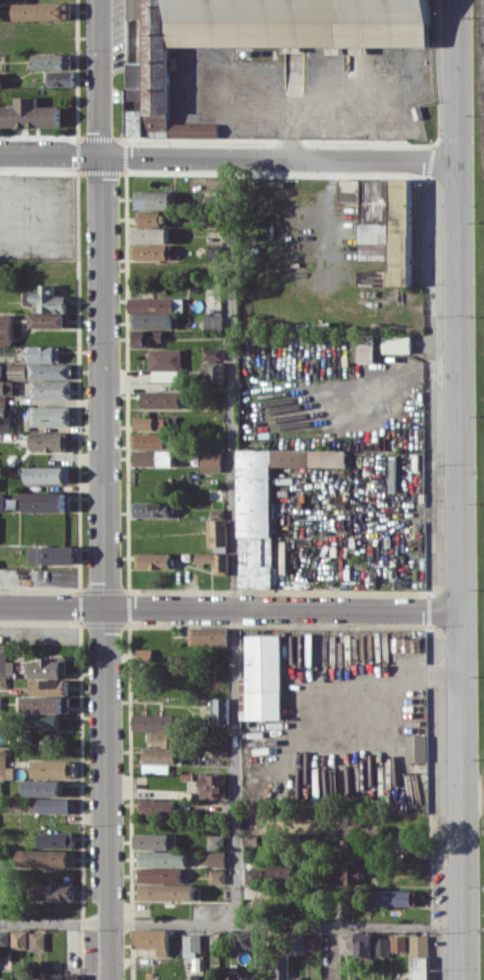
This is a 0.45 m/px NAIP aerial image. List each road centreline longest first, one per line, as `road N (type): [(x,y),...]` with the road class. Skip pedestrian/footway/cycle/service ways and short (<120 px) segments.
road 1 (tertiary): [(459,0),(464,979)]
road 2 (residential): [(101,0),(103,979)]
road 3 (residential): [(462,611),(0,606)]
road 4 (residential): [(460,157),(0,152)]

